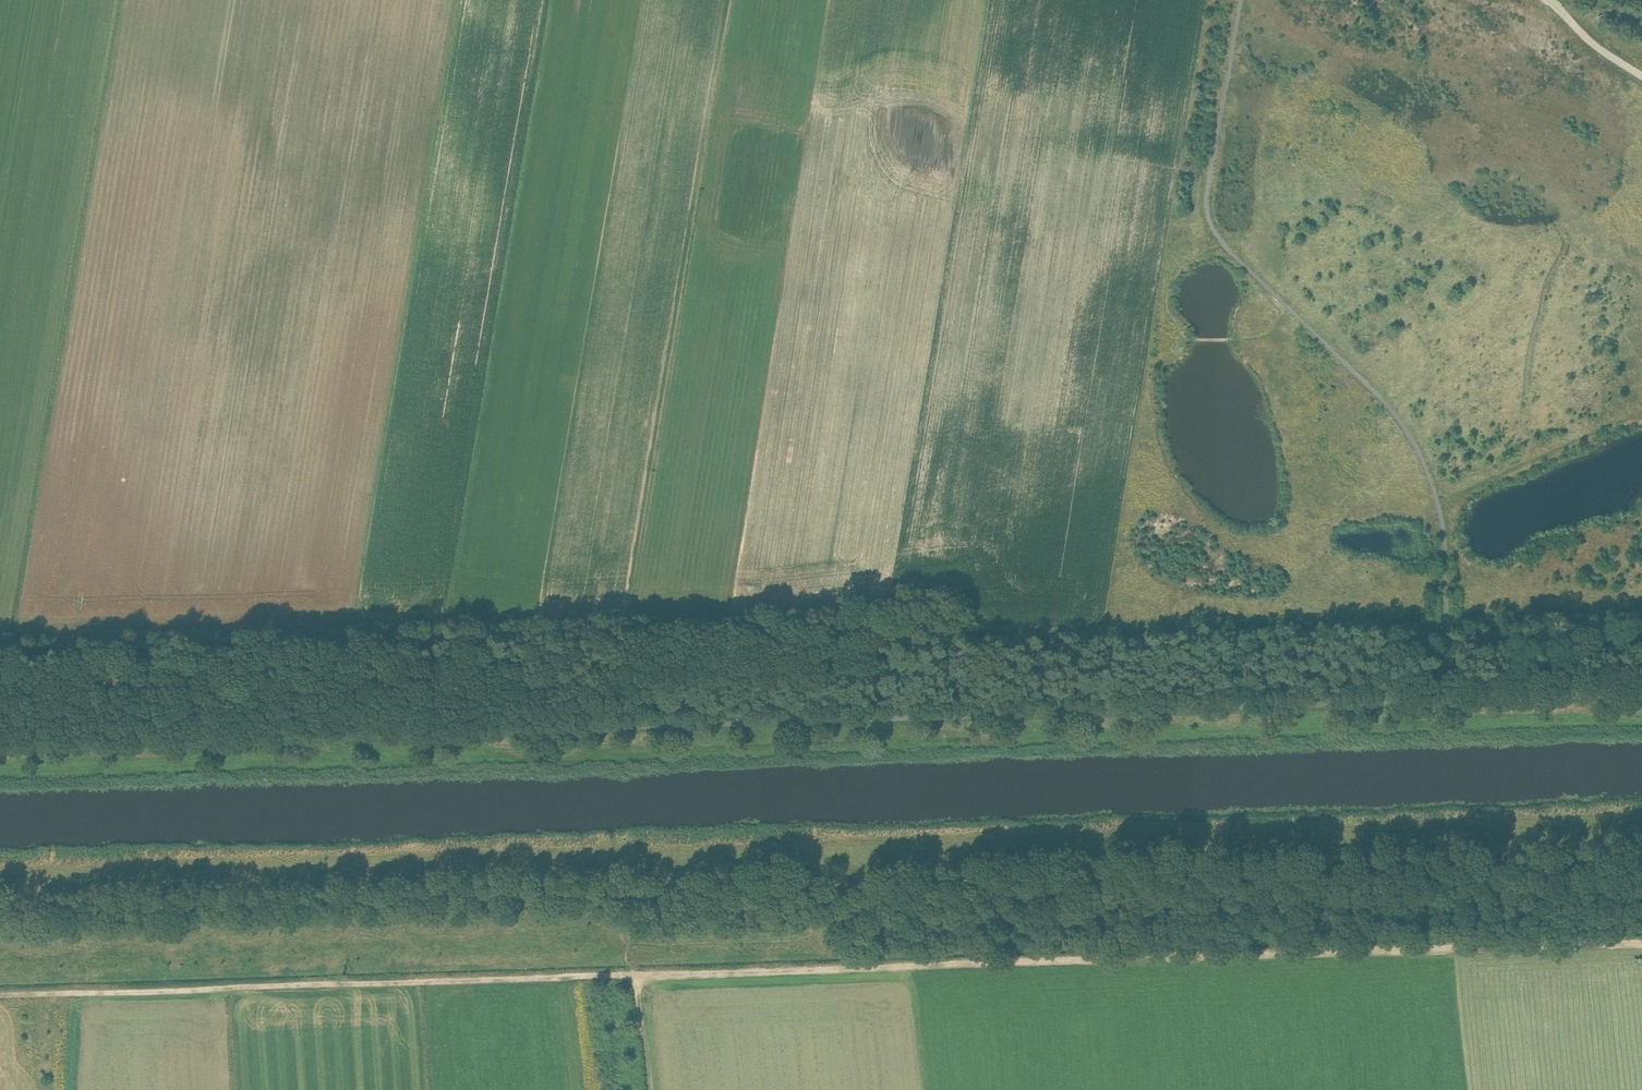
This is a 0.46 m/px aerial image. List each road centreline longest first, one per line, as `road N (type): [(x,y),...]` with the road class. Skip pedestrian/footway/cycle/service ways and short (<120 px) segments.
road 1 (track): [(1641,848),(0,906)]
road 2 (track): [(1641,939),(0,989)]
road 3 (unclassified): [(1546,0),(1641,76)]

